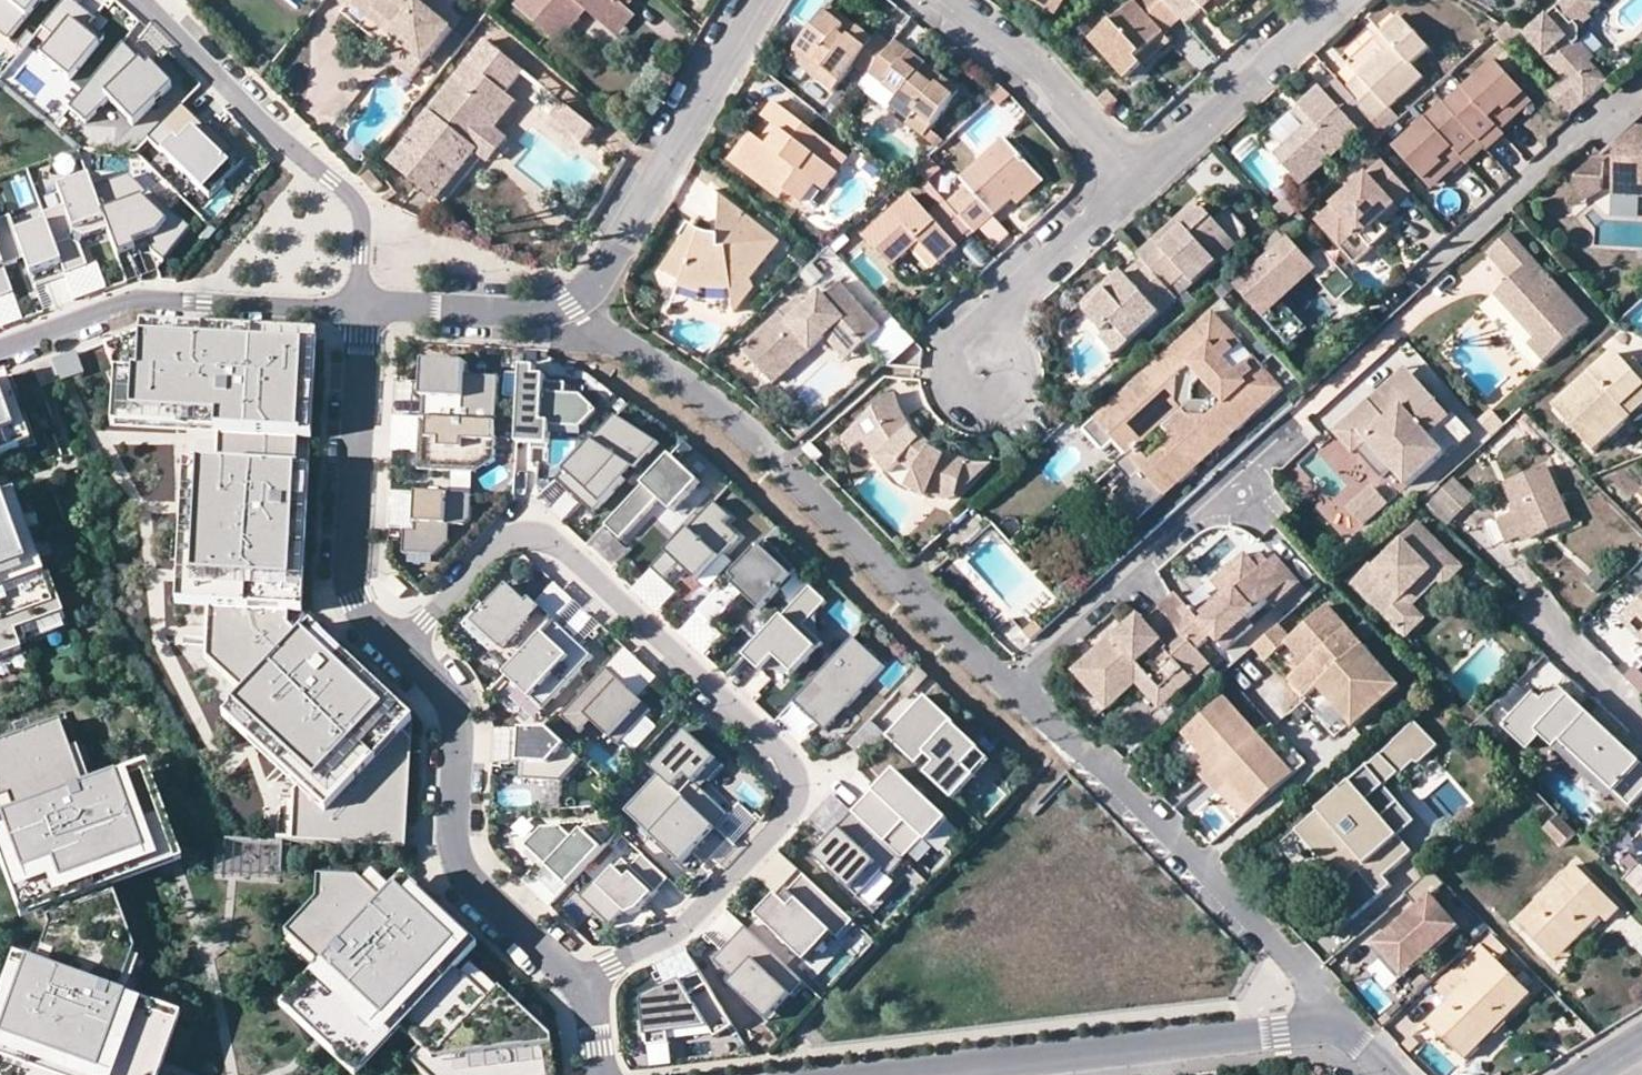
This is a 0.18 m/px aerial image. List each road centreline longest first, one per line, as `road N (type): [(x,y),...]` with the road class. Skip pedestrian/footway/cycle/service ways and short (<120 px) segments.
road 1 (residential): [(403,643),(502,542),(530,533),(558,542),(783,754),(790,793),(780,826),(676,933),(622,958),(591,983)]
road 2 (residential): [(1328,1029),(1312,985),(1281,948),(1034,709),(1032,685)]
road 3 (residential): [(403,643),(449,695),(460,748),(455,834),(467,874),(591,983)]
road 4 (residential): [(144,0),(364,217),(363,307)]
road 5 (residential): [(932,1074),(1328,1029)]
road 6 (residential): [(363,307),(129,305),(0,350)]
road 7 (residential): [(1279,435),(1253,464),(1244,491),(1197,511),(1053,647),(1032,685)]
road 8 (residential): [(578,303),(612,266),(764,0)]
road 9 (residential): [(363,307),(355,597),(403,643)]
road 10 (residential): [(1427,268),(1641,84)]
road 11 (residential): [(1136,184),(1331,0)]
road 12 (residential): [(951,0),(1040,73),(1136,184)]
road 13 (residential): [(578,303),(526,314),(363,307)]
road 14 (residential): [(992,329),(996,312),(1136,184)]
road 15 (residential): [(908,589),(988,661),(1032,685)]
road 16 (residential): [(992,329),(959,341),(952,376),(976,400),(1000,399),(1018,384)]
road 17 (residential): [(1538,615),(1641,717)]

